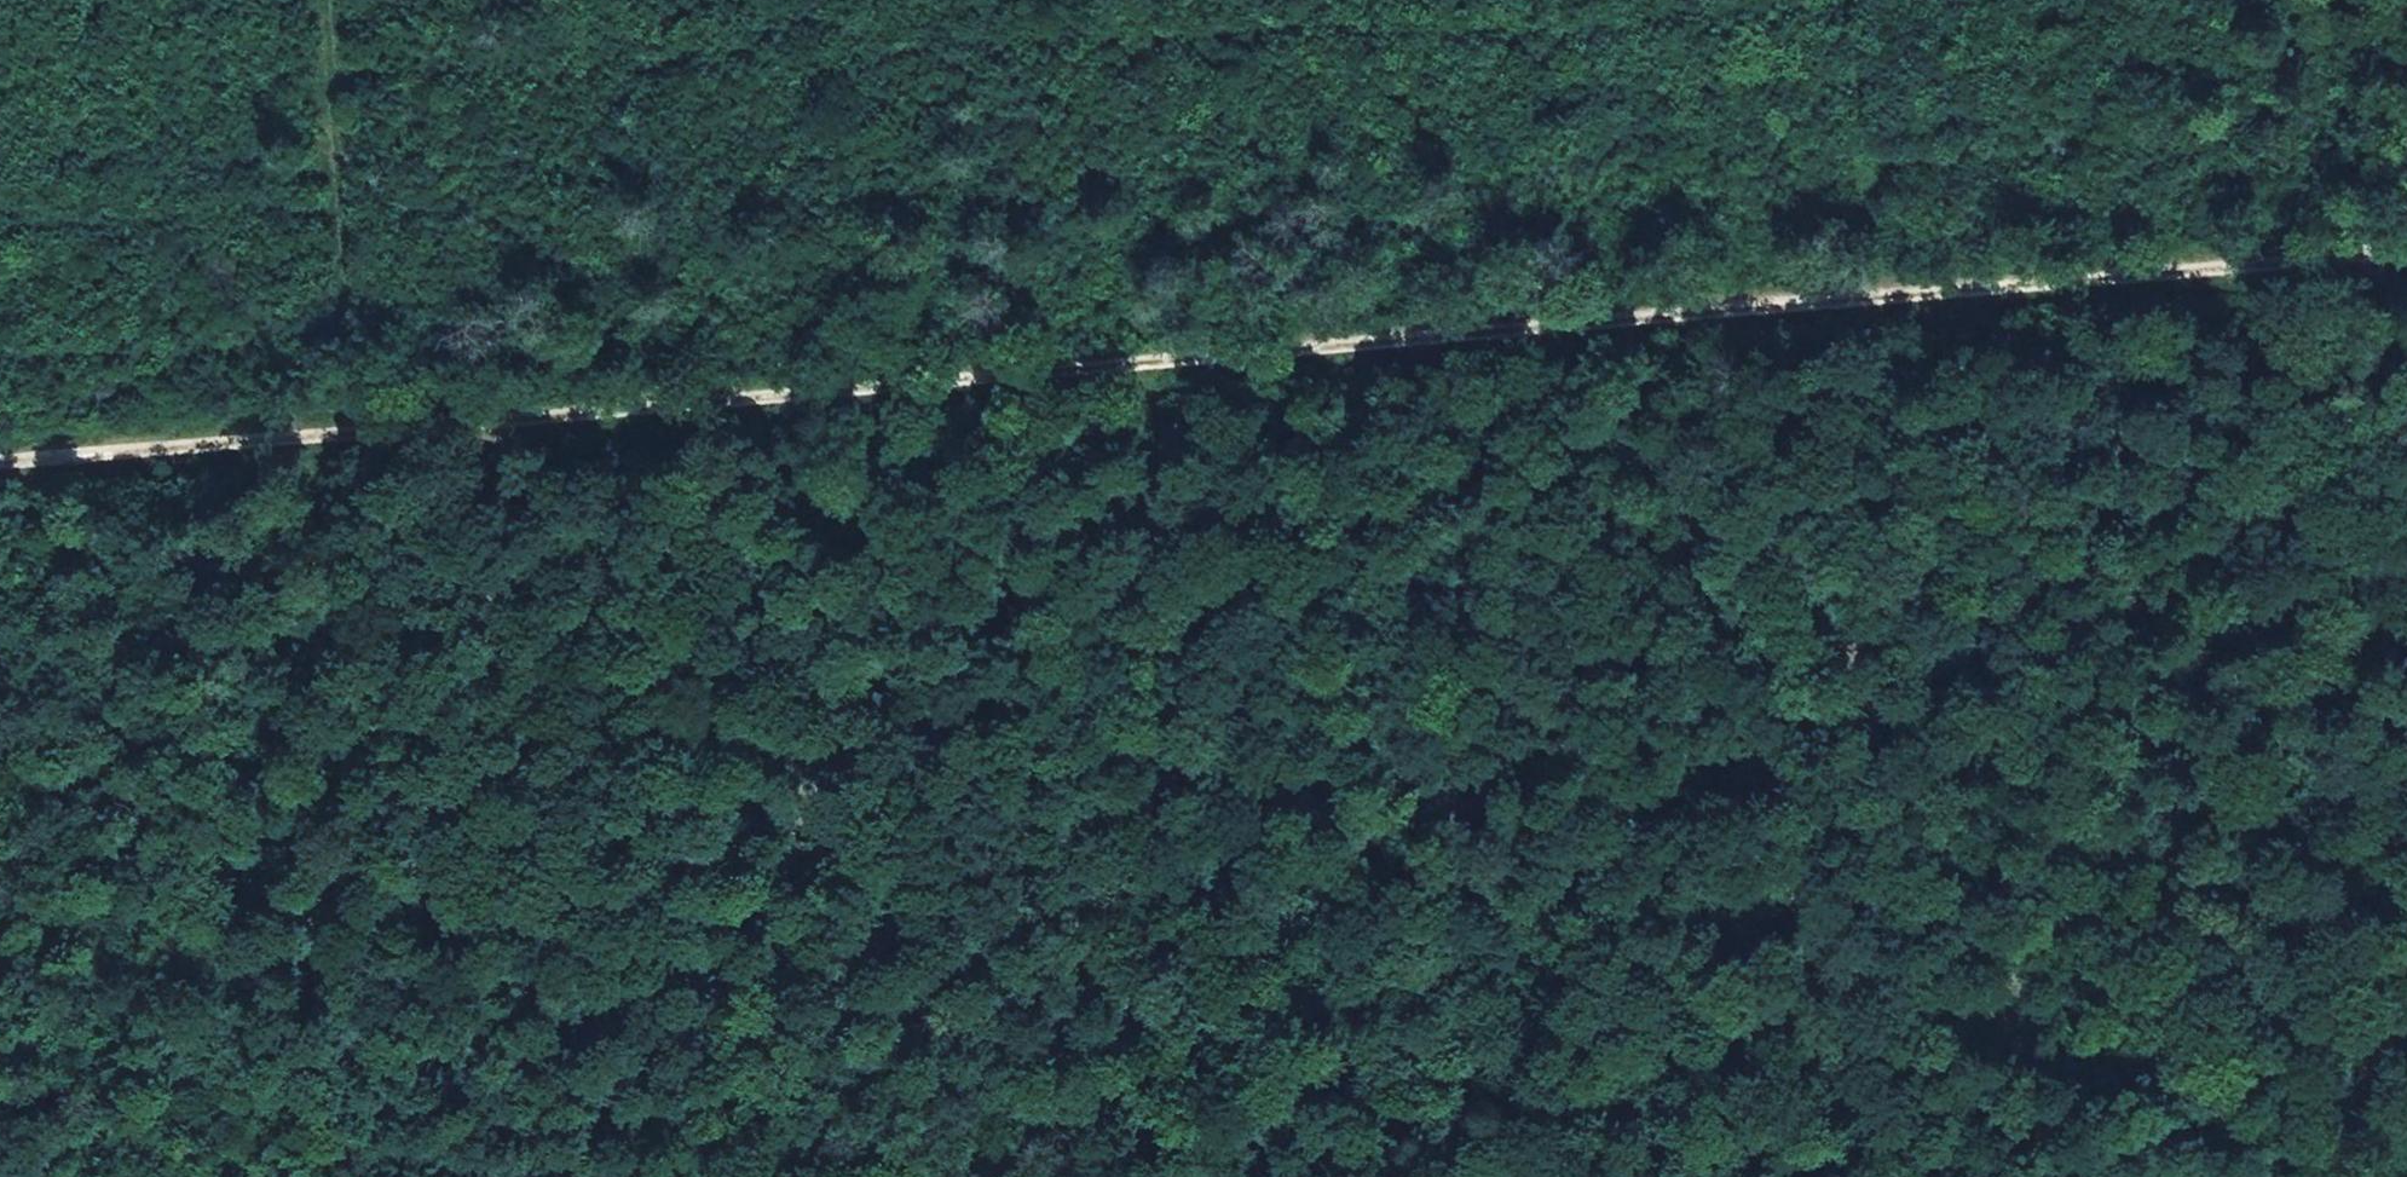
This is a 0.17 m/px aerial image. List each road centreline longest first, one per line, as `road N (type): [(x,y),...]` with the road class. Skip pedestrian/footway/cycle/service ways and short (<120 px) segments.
road 1 (track): [(2406,243),(0,458)]
road 2 (track): [(2287,1176),(2406,1028)]

